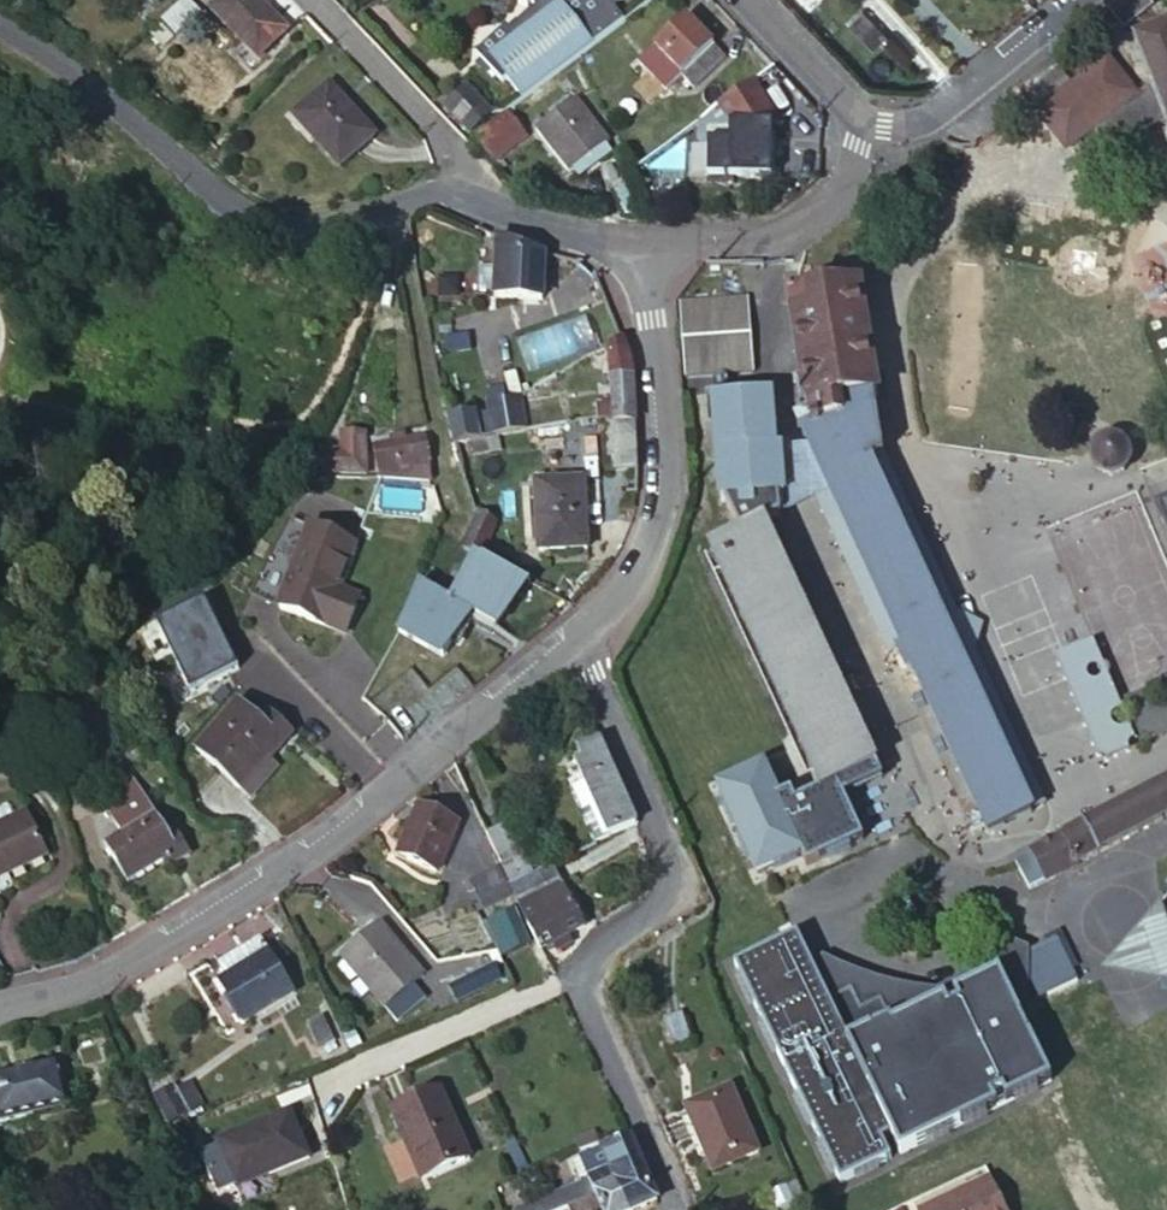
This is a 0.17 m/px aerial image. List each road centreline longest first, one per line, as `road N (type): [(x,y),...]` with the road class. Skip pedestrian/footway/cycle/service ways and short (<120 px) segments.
road 1 (residential): [(579,636),(353,820),(239,894),(104,977),(0,1005)]
road 2 (residential): [(579,636),(673,854),(677,889),(584,956),(581,991),(675,1207)]
road 3 (residential): [(0,20),(100,90),(247,227),(295,236),(431,195),(455,202)]
road 4 (residential): [(636,242),(653,318),(667,474),(638,569),(579,636)]
road 5 (residential): [(864,124),(848,183),(791,230),(636,242)]
road 6 (residential): [(455,202),(430,129),(306,0)]
road 7 (residential): [(1071,0),(928,116),(906,126),(864,124)]
road 8 (residential): [(455,202),(532,226),(636,242)]
road 9 (residential): [(864,124),(746,0)]

